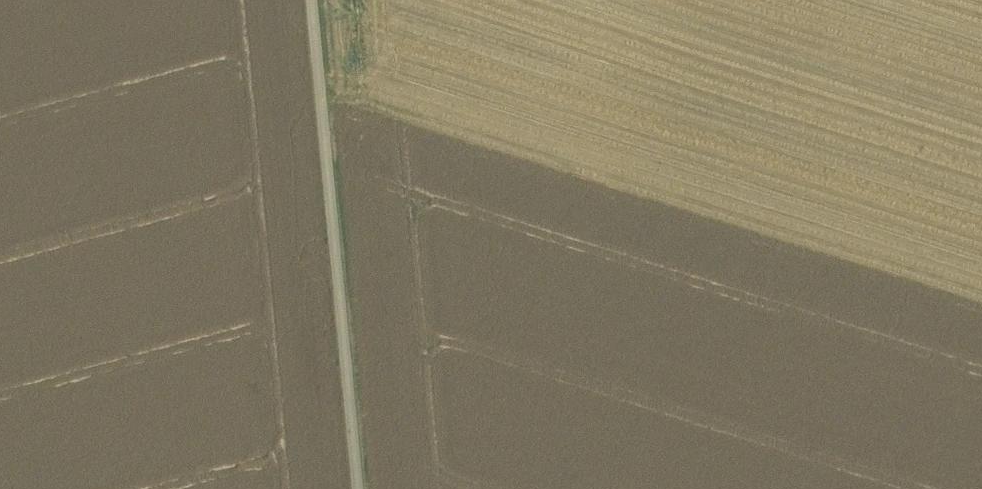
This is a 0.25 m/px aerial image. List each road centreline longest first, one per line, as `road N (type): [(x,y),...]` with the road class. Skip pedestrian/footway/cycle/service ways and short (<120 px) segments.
road 1 (track): [(309,0),(355,488)]

